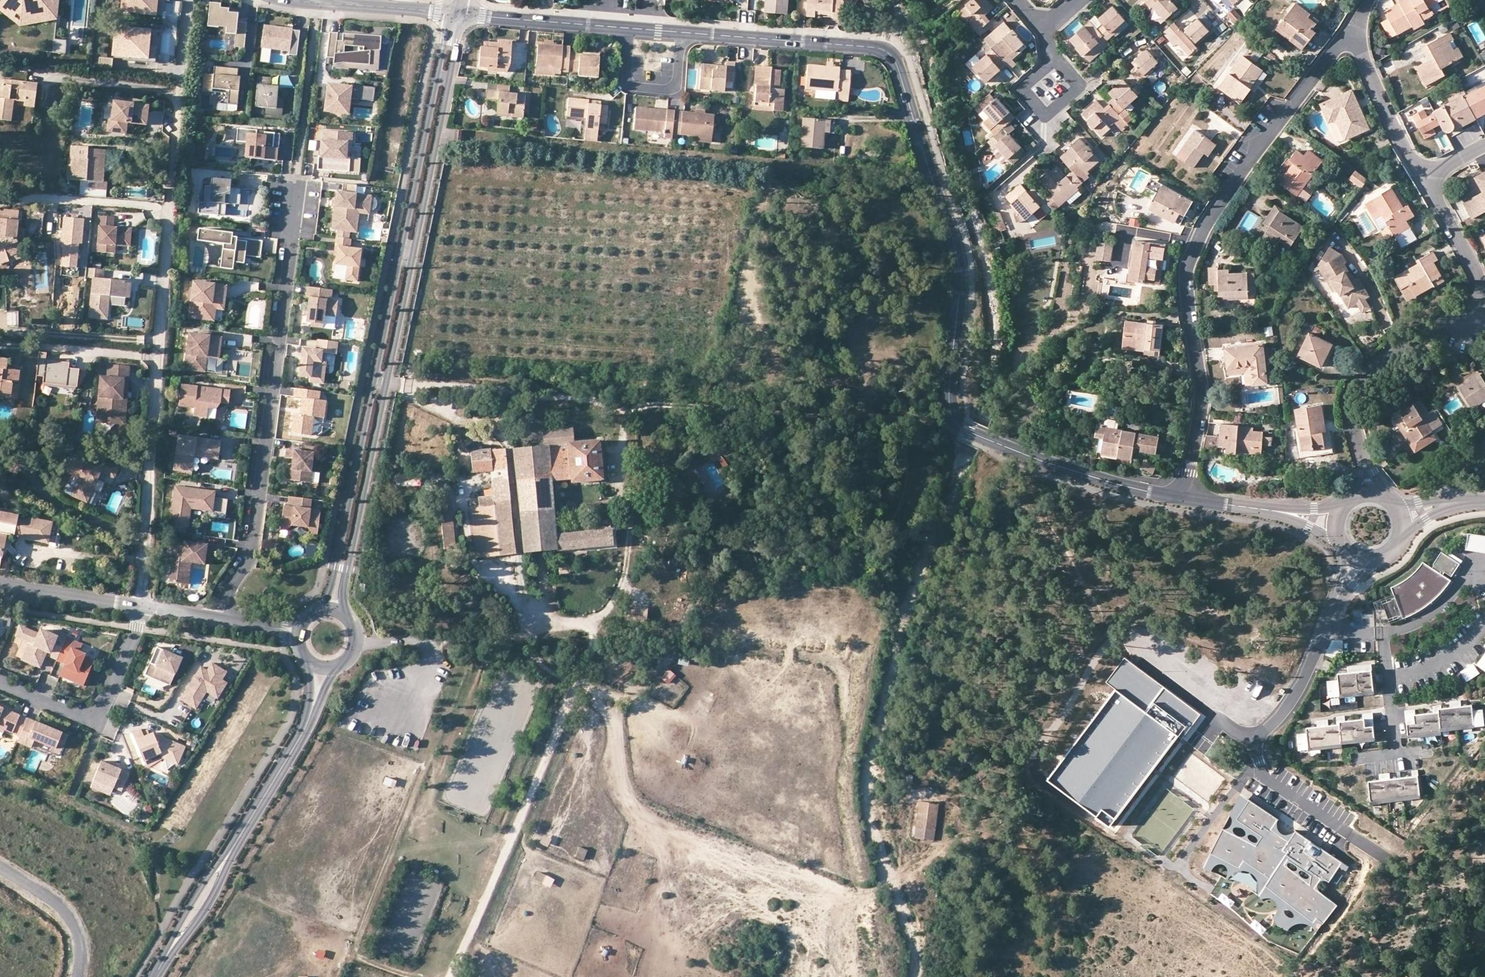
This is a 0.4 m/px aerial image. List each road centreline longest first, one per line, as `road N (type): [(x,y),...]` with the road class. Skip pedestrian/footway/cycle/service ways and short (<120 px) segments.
road 1 (residential): [(459,14),(889,53),(956,254),(952,421),(1031,458),(1185,498)]
road 2 (tertiary): [(350,618),(347,569),(459,14)]
road 3 (tertiary): [(459,14),(443,40),(336,567),(315,609)]
road 4 (residential): [(141,608),(188,0)]
road 5 (residential): [(1185,498),(1202,401),(1187,291),(1191,257),(1214,212),(1352,31)]
road 6 (residential): [(220,620),(253,554),(293,204)]
road 7 (residential): [(1367,493),(1351,396),(1368,371),(1474,308),(1479,295),(1424,179)]
road 8 (tertiary): [(157,976),(215,896),(342,664)]
road 9 (tertiary): [(304,658),(309,695),(295,738),(152,976)]
road 10 (residential): [(1358,558),(1294,696),(1257,740),(1269,780)]
road 11 (residential): [(141,608),(97,710),(74,713),(0,682)]
road 12 (residential): [(1424,179),(1391,127),(1352,31)]
road 13 (residential): [(298,0),(459,14)]
road 14 (residential): [(1185,498),(1336,523)]
road 15 (unclassified): [(77,976),(78,939),(63,907),(0,867)]
road 16 (residential): [(0,583),(141,608)]
road 17 (residential): [(1053,59),(1074,82),(1056,109),(1038,111),(1024,93),(1028,81)]

